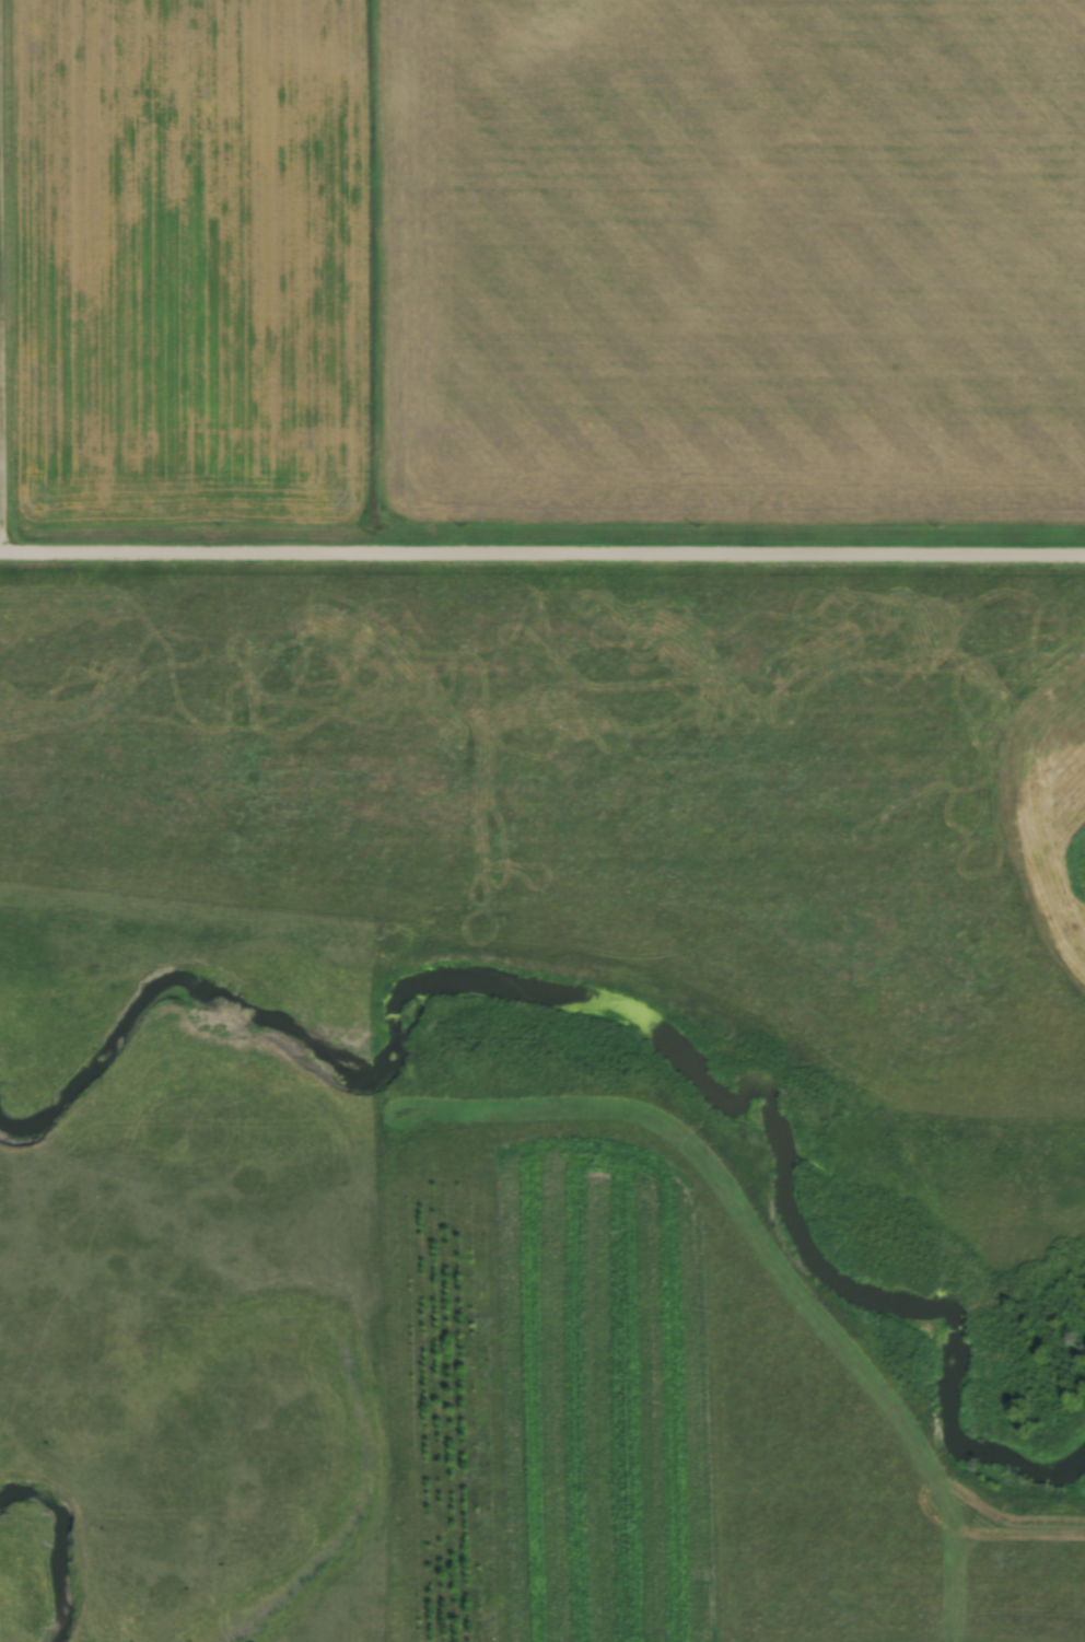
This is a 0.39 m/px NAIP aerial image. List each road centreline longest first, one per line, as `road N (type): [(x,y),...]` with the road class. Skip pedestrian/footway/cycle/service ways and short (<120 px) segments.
road 1 (residential): [(1084,550),(0,546)]
road 2 (track): [(0,0),(5,546)]

